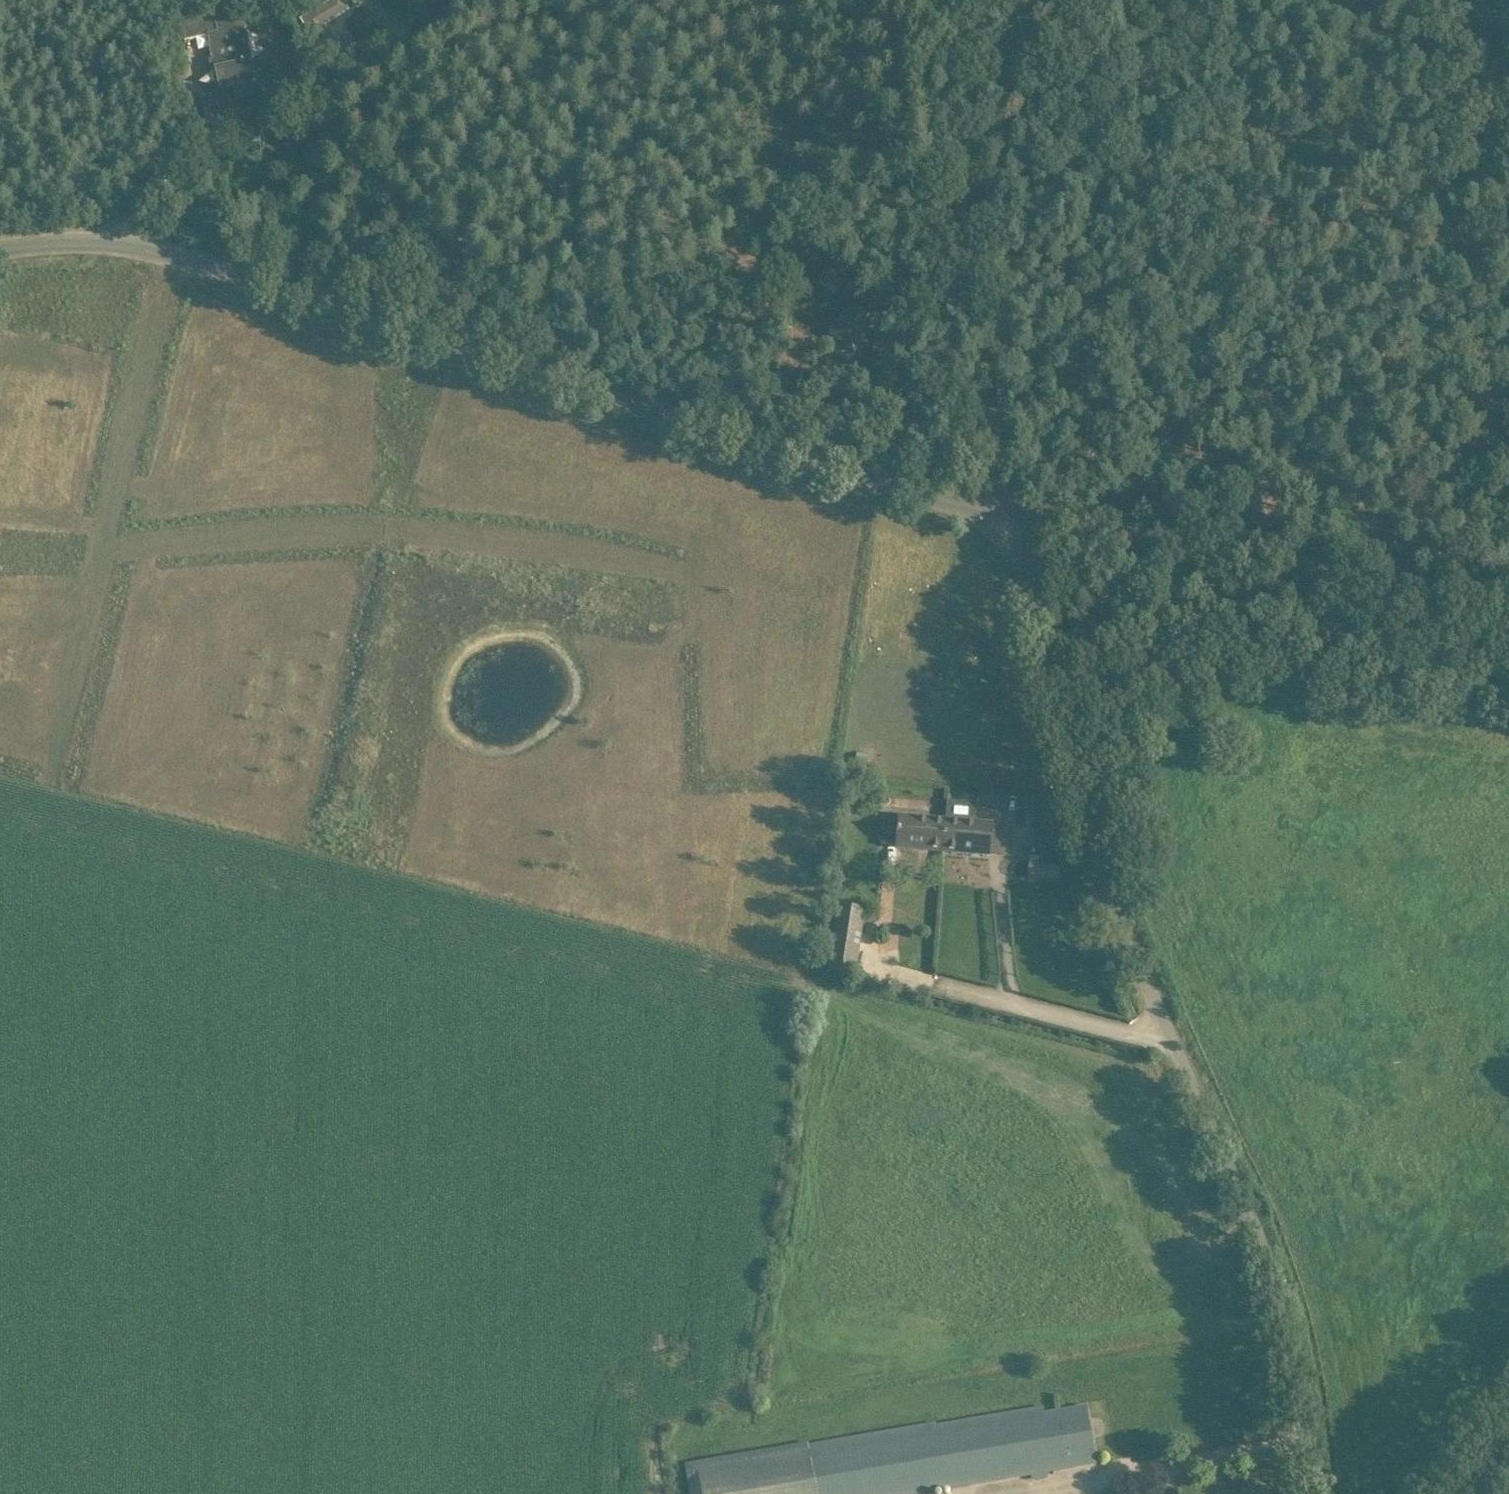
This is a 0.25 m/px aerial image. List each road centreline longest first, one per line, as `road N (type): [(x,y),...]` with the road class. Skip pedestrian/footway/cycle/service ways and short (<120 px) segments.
road 1 (unclassified): [(1005,520),(638,411),(150,250),(120,244),(0,251)]
road 2 (unclassified): [(1317,1493),(1288,1324),(1254,1228),(1110,905),(1005,520)]
road 3 (unclassified): [(1005,520),(937,0)]
road 4 (unclassified): [(1508,604),(1005,520)]

